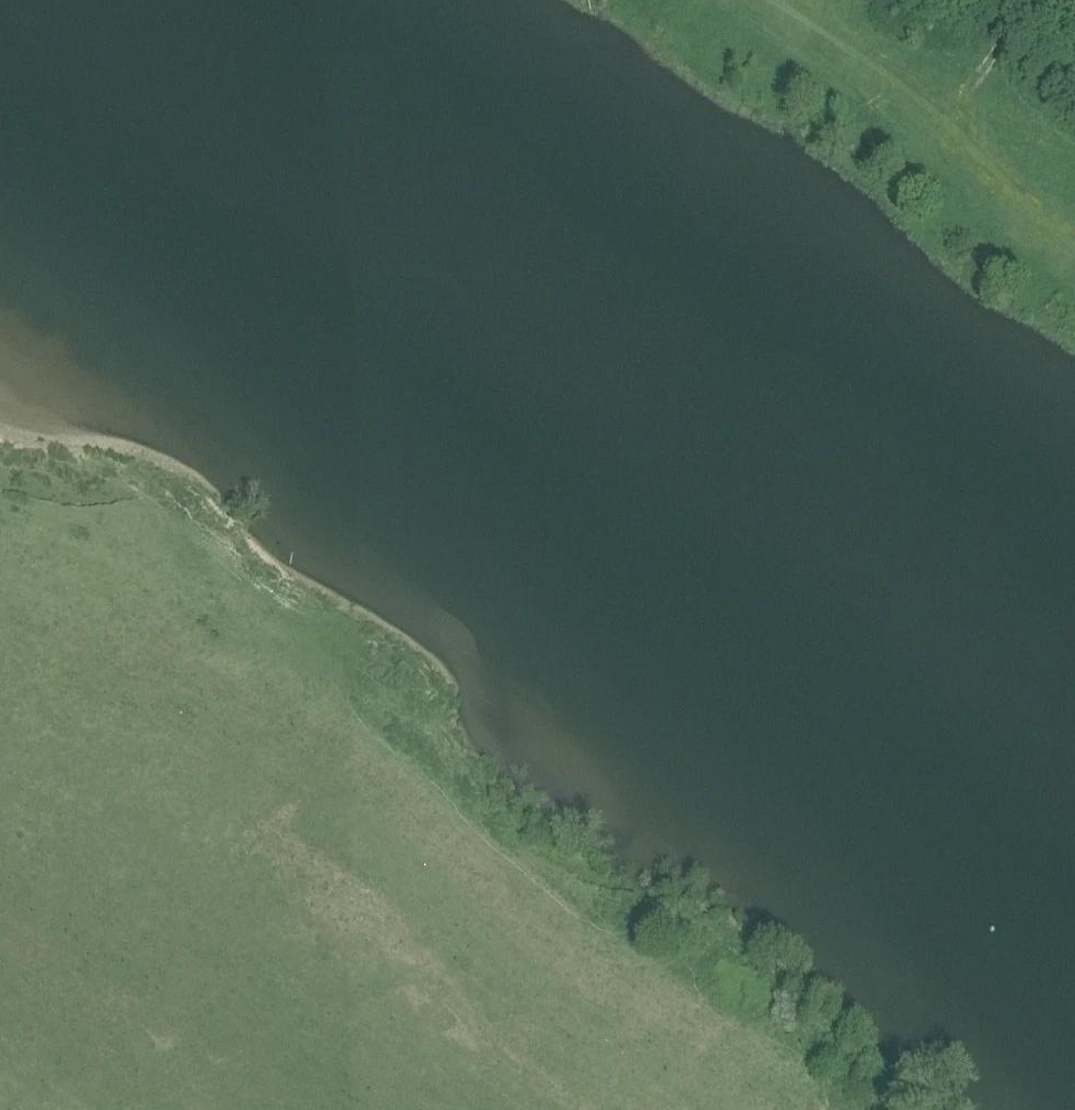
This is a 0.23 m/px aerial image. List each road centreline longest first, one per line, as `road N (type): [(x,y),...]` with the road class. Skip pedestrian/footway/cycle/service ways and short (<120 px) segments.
road 1 (track): [(786,0),(1074,245)]
road 2 (track): [(639,939),(853,1109)]

